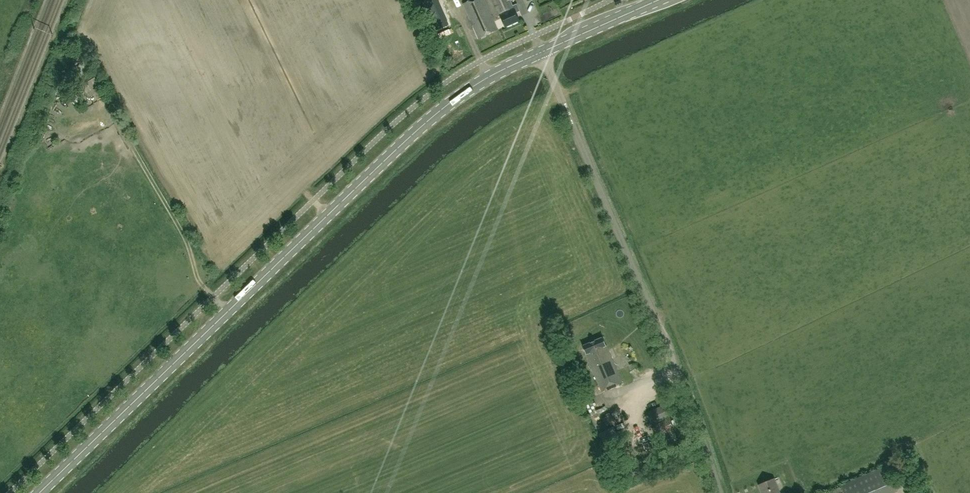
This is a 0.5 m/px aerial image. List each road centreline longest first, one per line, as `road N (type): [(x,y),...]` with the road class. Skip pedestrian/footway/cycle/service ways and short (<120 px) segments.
road 1 (secondary): [(41,492),(441,112),(543,53)]
road 2 (unclassified): [(723,492),(543,53)]
road 3 (track): [(110,109),(214,297)]
road 4 (secondary): [(543,53),(663,0)]

